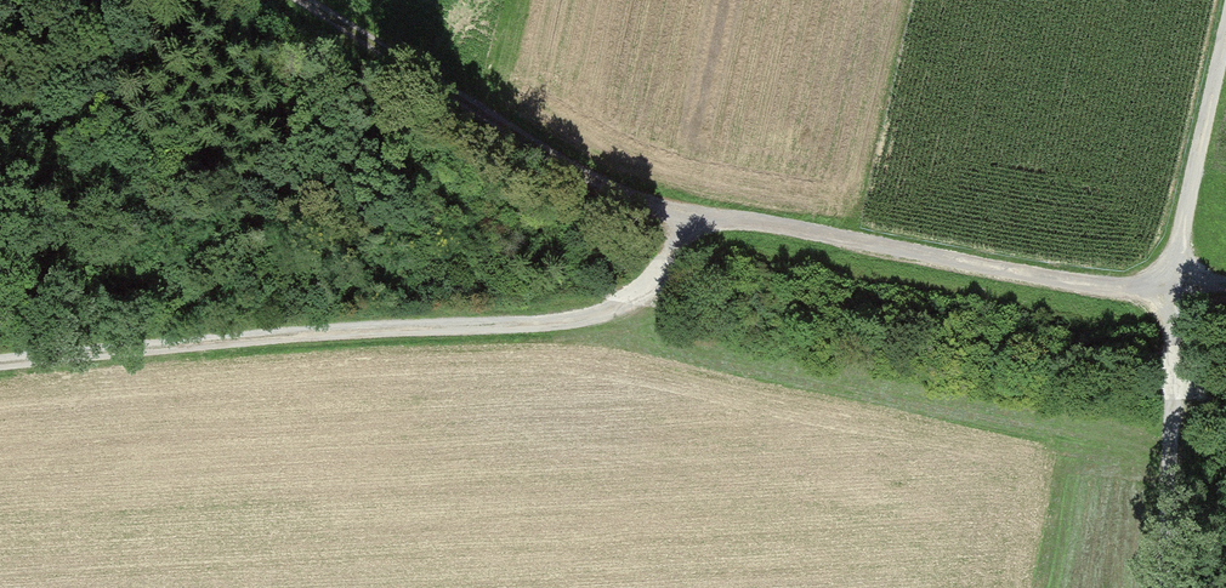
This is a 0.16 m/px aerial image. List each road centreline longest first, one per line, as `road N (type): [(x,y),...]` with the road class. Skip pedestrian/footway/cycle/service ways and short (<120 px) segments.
road 1 (track): [(1225,46),(1170,296),(681,221),(639,292),(577,319),(226,337),(0,369)]
road 2 (track): [(681,221),(288,0)]
road 3 (track): [(1225,283),(1170,296),(1153,587)]

